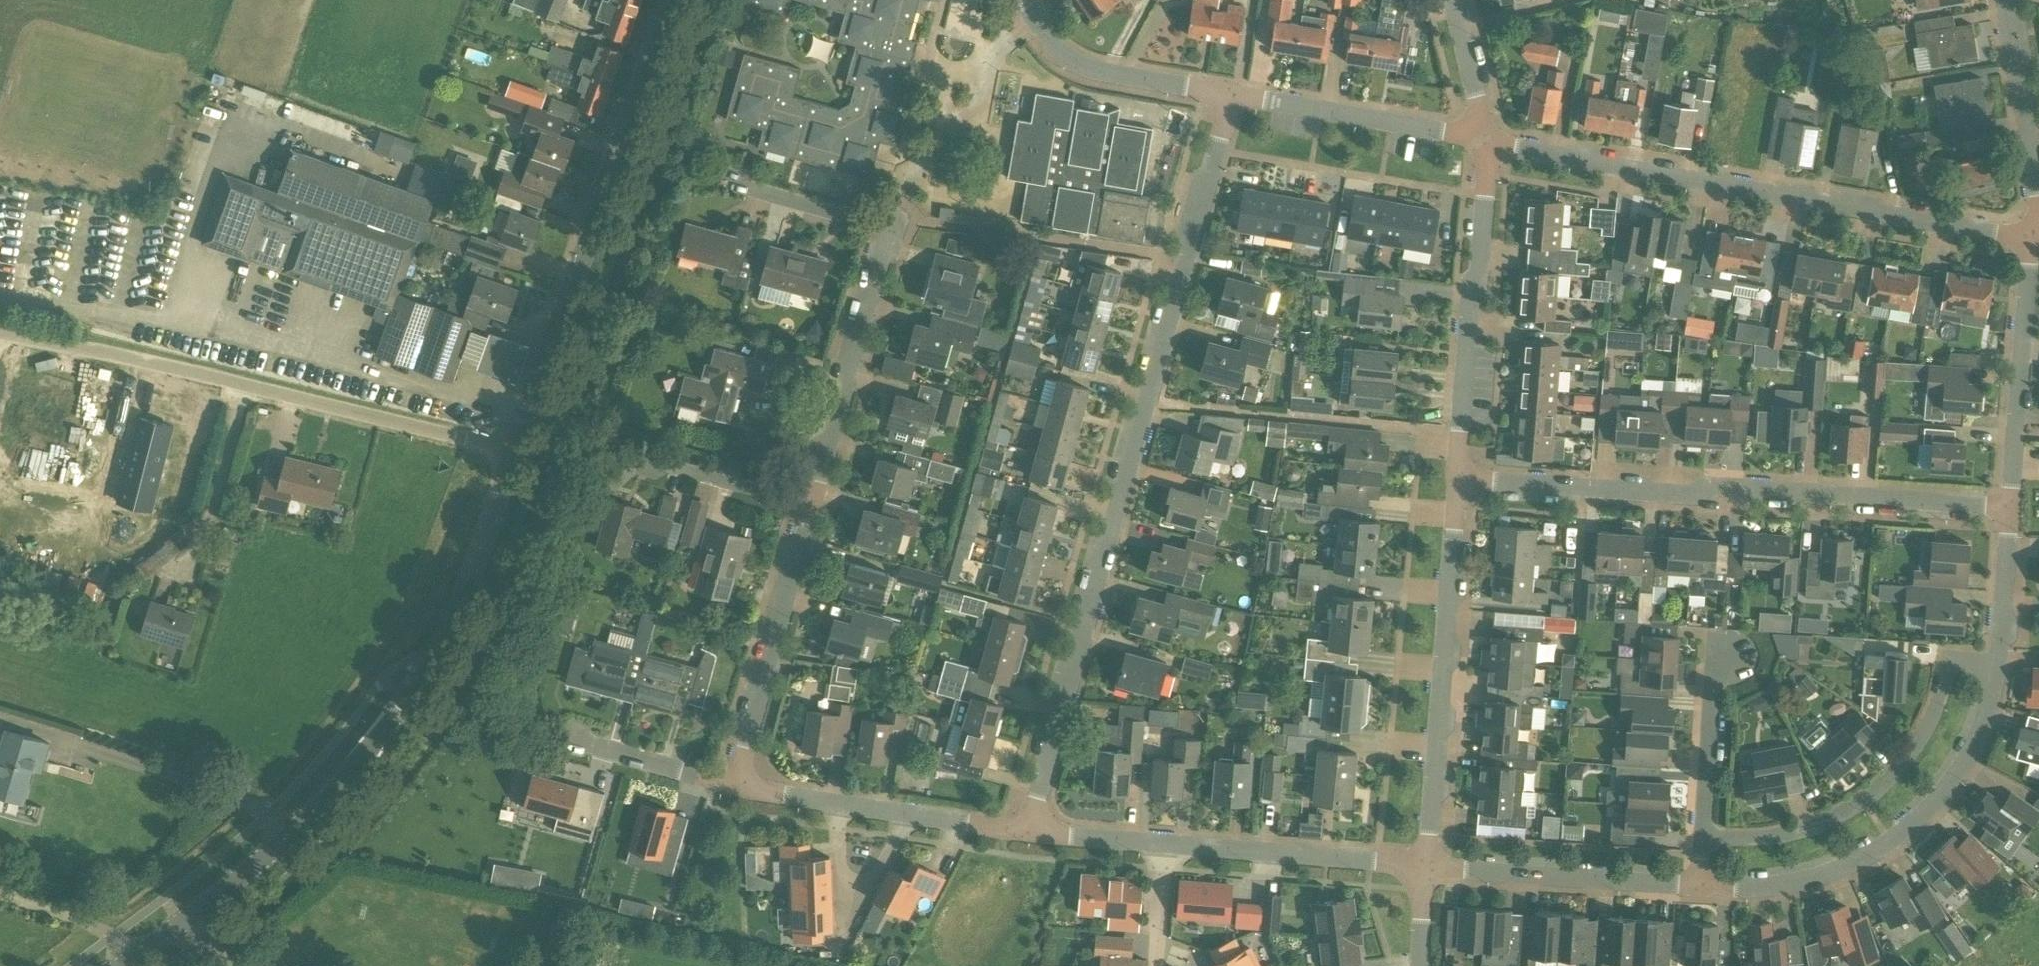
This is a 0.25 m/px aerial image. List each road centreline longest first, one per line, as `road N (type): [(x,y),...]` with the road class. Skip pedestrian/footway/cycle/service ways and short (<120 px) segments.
road 1 (residential): [(1027,833),(1232,94)]
road 2 (residential): [(2031,239),(1488,140)]
road 3 (residential): [(2006,511),(1462,481)]
road 4 (tertiary): [(516,453),(675,0)]
road 5 (residential): [(712,177),(896,228),(813,501)]
road 6 (tertiary): [(121,965),(335,786),(383,731),(437,644)]
road 7 (unclassified): [(0,335),(400,423)]
road 8 (residential): [(1998,667),(1977,739),(1902,837),(1849,866),(1786,883),(1702,888)]
road 9 (unclassified): [(1427,867),(1462,481)]
road 10 (residential): [(1704,837),(1774,838),(1831,820),(1866,799),(1923,738),(1949,661),(1998,667)]
road 11 (unclassified): [(1462,481),(1468,303),(1479,267),(1488,140)]
road 12 (residential): [(813,501),(733,784)]
road 13 (residential): [(1702,888),(1427,867)]
road 14 (residential): [(2006,511),(2031,239)]
road 15 (residential): [(1427,867),(1165,845)]
road 16 (unclassified): [(1488,140),(1232,94)]
road 17 (unclassified): [(1232,94),(1074,63),(1019,0)]
road 18 (residential): [(910,815),(864,899),(841,894),(837,802)]
road 19 (tertiary): [(516,453),(469,586),(437,644)]
road 20 (residential): [(2038,204),(2007,0)]
road 21 (residential): [(1704,837),(1713,657),(1735,657)]
road 22 (residential): [(733,784),(569,737)]
road 23 (residential): [(813,501),(659,462)]
road 24 (residential): [(1998,667),(2006,511)]
road 25 (unclassified): [(1488,140),(1454,0)]
road 26 (residential): [(1165,845),(1027,833)]
road 27 (residential): [(1165,845),(1157,965)]

